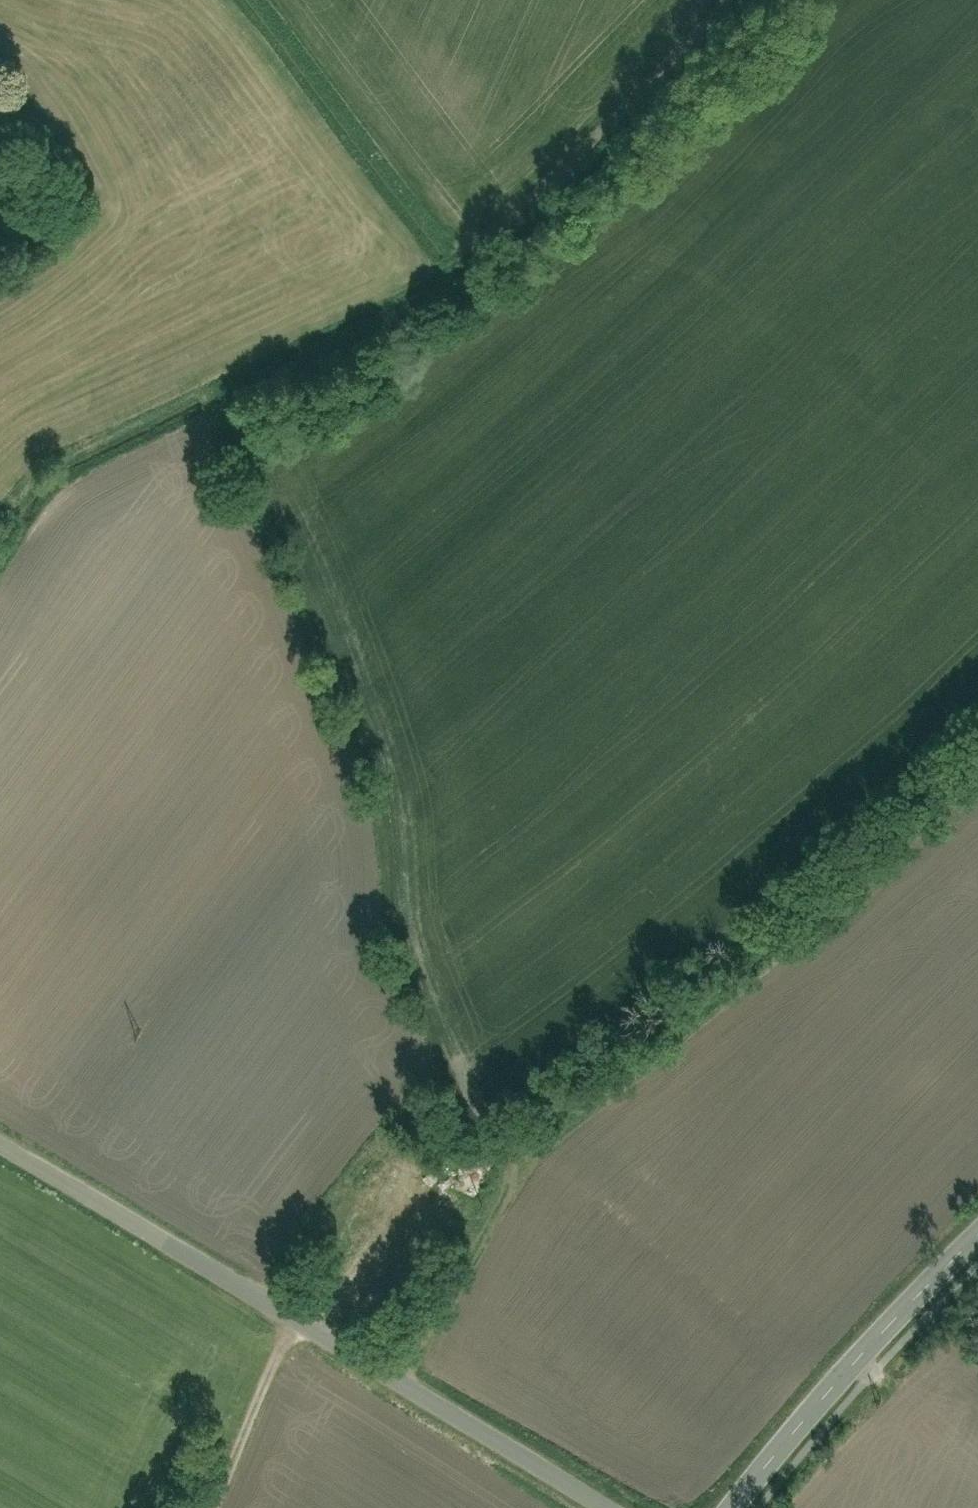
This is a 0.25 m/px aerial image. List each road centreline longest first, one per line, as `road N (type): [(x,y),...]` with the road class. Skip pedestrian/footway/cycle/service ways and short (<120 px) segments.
road 1 (residential): [(0,1130),(612,1507)]
road 2 (tertiary): [(730,1507),(798,1427),(977,1245)]

